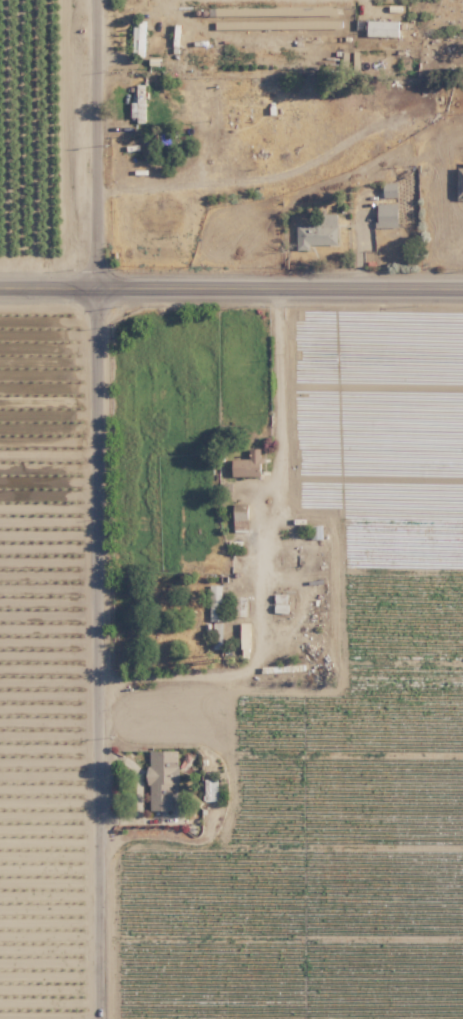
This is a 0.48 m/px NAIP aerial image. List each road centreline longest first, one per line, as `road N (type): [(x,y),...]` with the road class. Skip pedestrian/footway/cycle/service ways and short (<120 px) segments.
road 1 (residential): [(101,1018),(97,0)]
road 2 (secondary): [(0,284),(462,284)]

